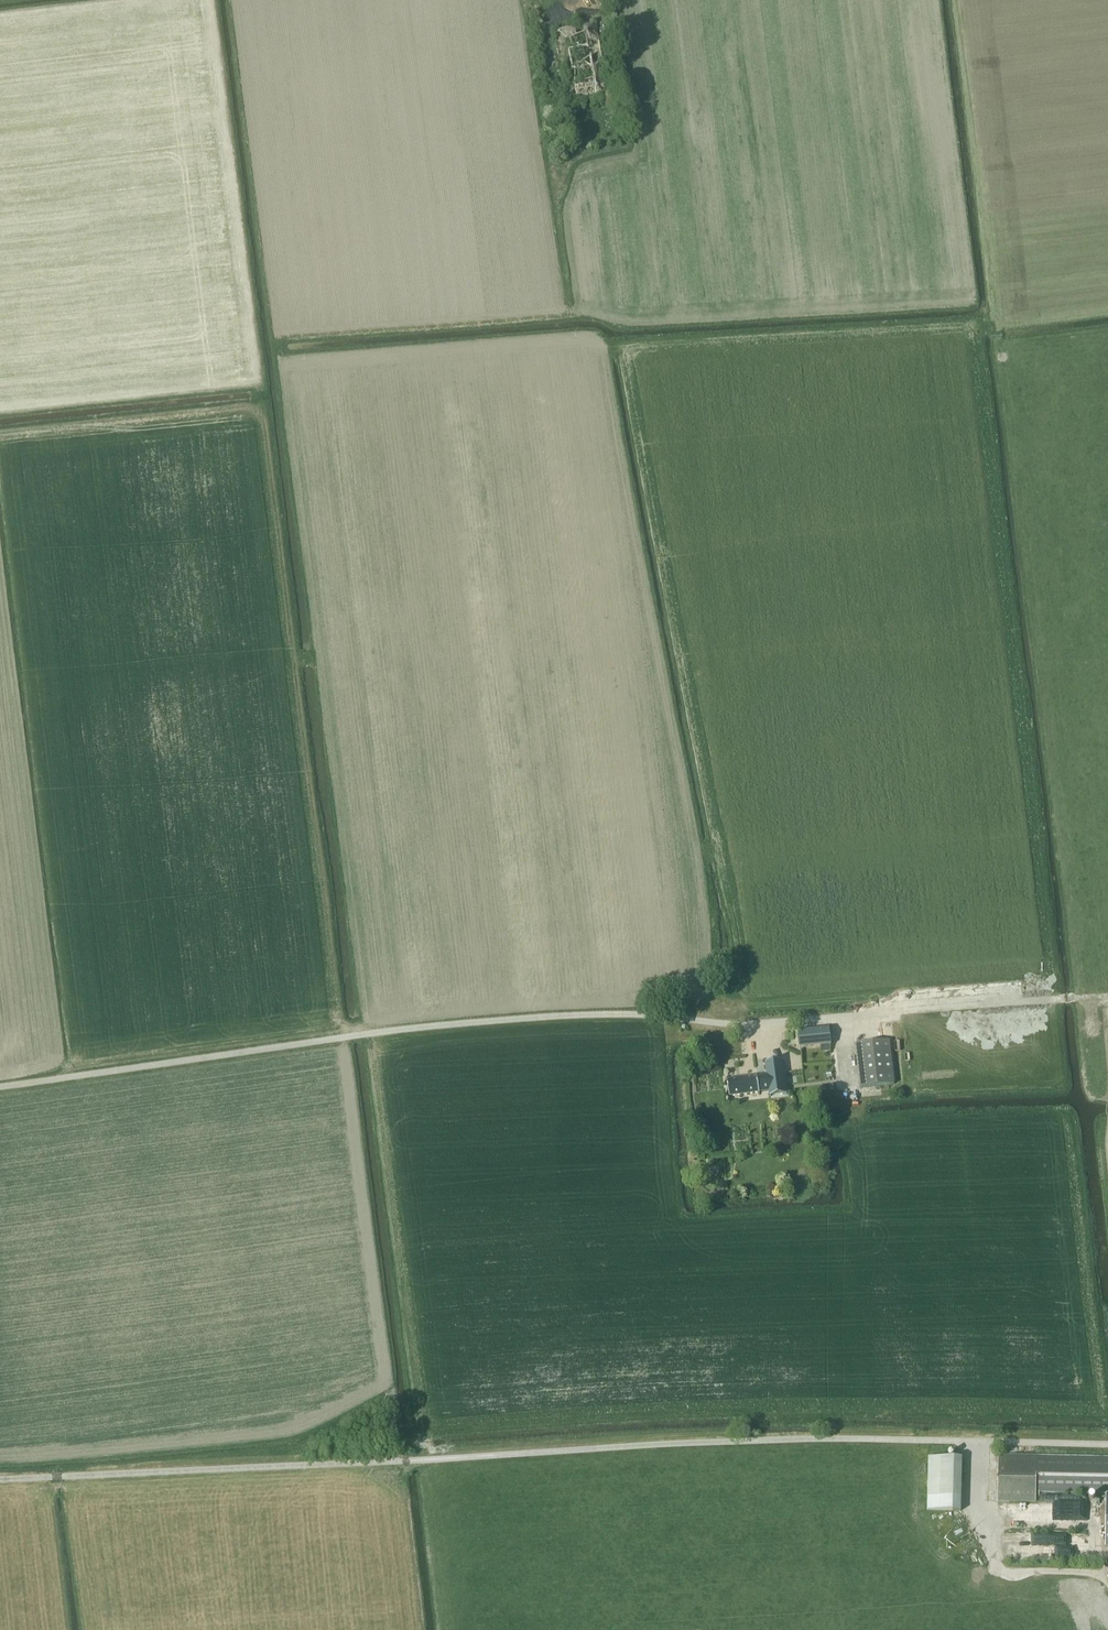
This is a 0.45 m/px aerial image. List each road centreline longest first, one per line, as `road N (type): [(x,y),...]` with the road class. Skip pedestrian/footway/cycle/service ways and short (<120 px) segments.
road 1 (unclassified): [(0,1479),(694,1443),(982,1442)]
road 2 (track): [(1107,996),(852,1016)]
road 3 (track): [(982,1442),(1107,1445)]

